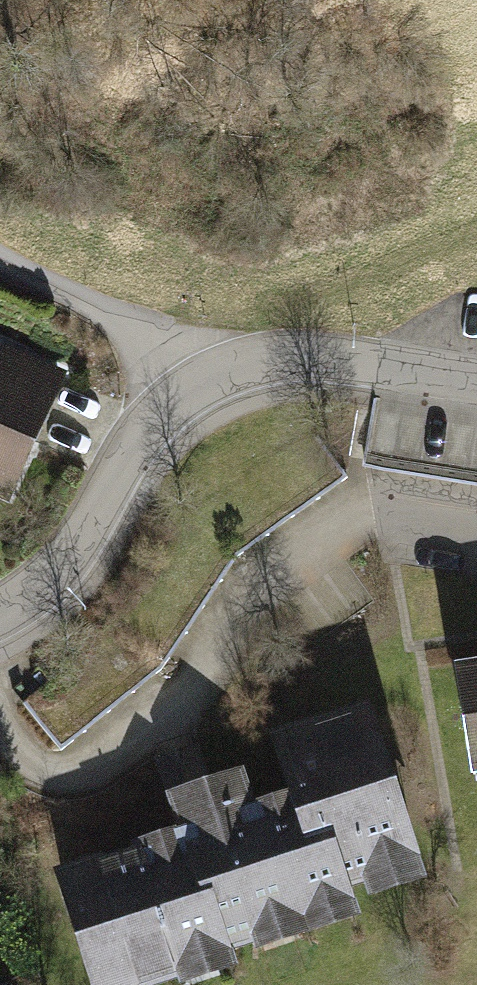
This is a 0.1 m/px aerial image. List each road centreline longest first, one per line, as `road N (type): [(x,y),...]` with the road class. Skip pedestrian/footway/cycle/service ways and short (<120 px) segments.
road 1 (residential): [(192,391),(142,433),(68,567),(0,620)]
road 2 (residential): [(476,383),(388,368),(258,361),(192,391)]
road 3 (residential): [(0,259),(143,334),(192,391)]

